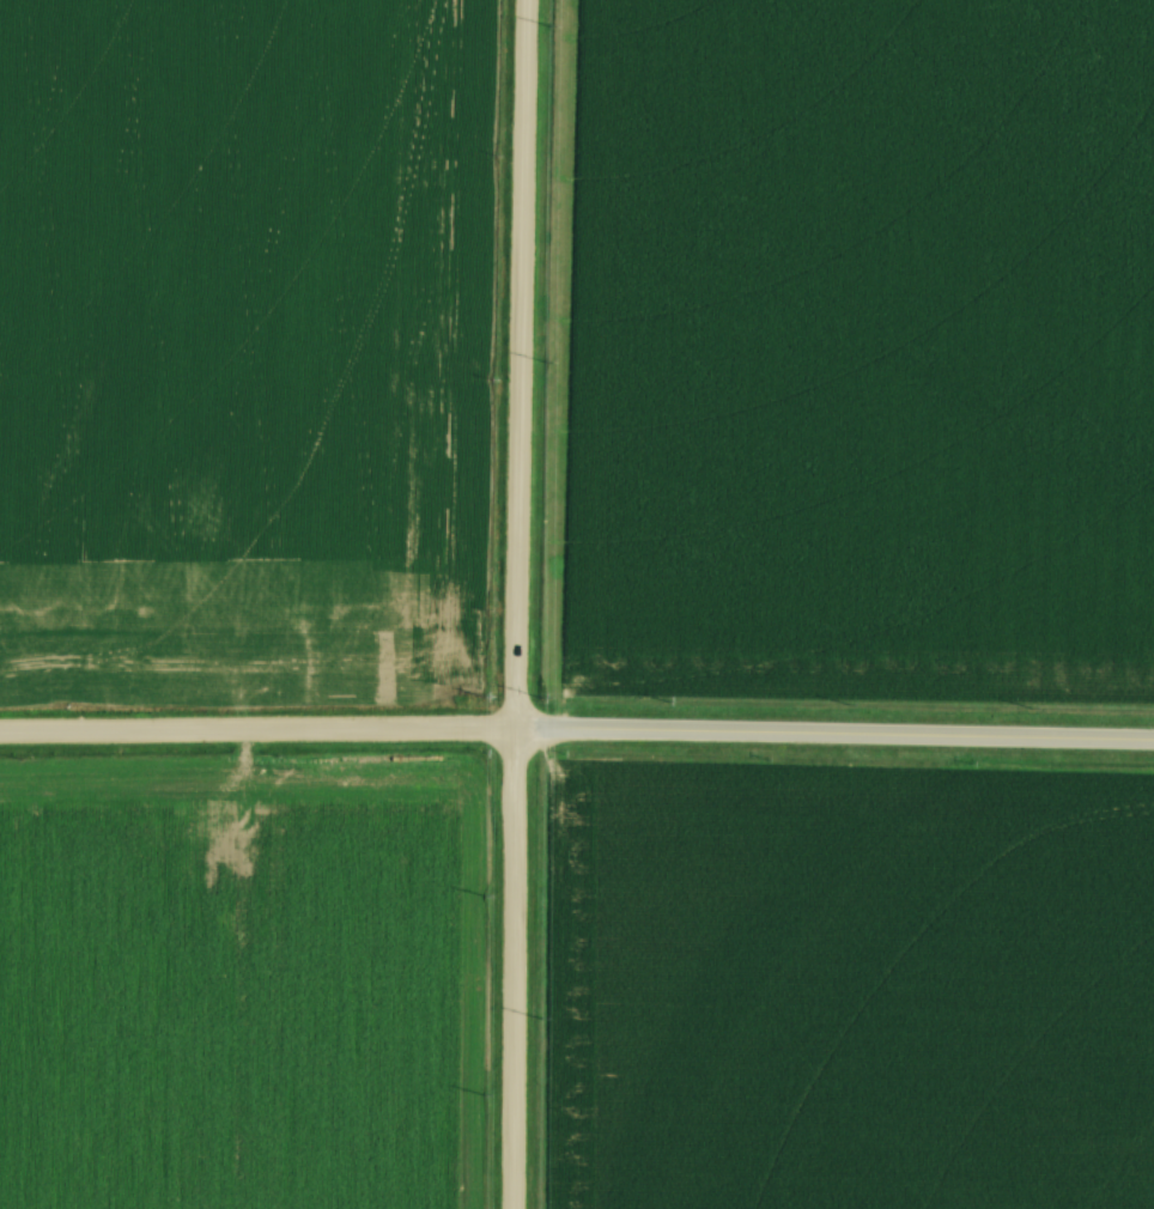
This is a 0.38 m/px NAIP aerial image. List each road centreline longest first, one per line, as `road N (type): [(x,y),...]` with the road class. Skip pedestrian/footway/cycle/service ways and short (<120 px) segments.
road 1 (tertiary): [(524,712),(532,0)]
road 2 (tertiary): [(524,712),(1153,725)]
road 3 (tertiary): [(0,720),(524,712)]
road 4 (residential): [(522,1208),(524,712)]

